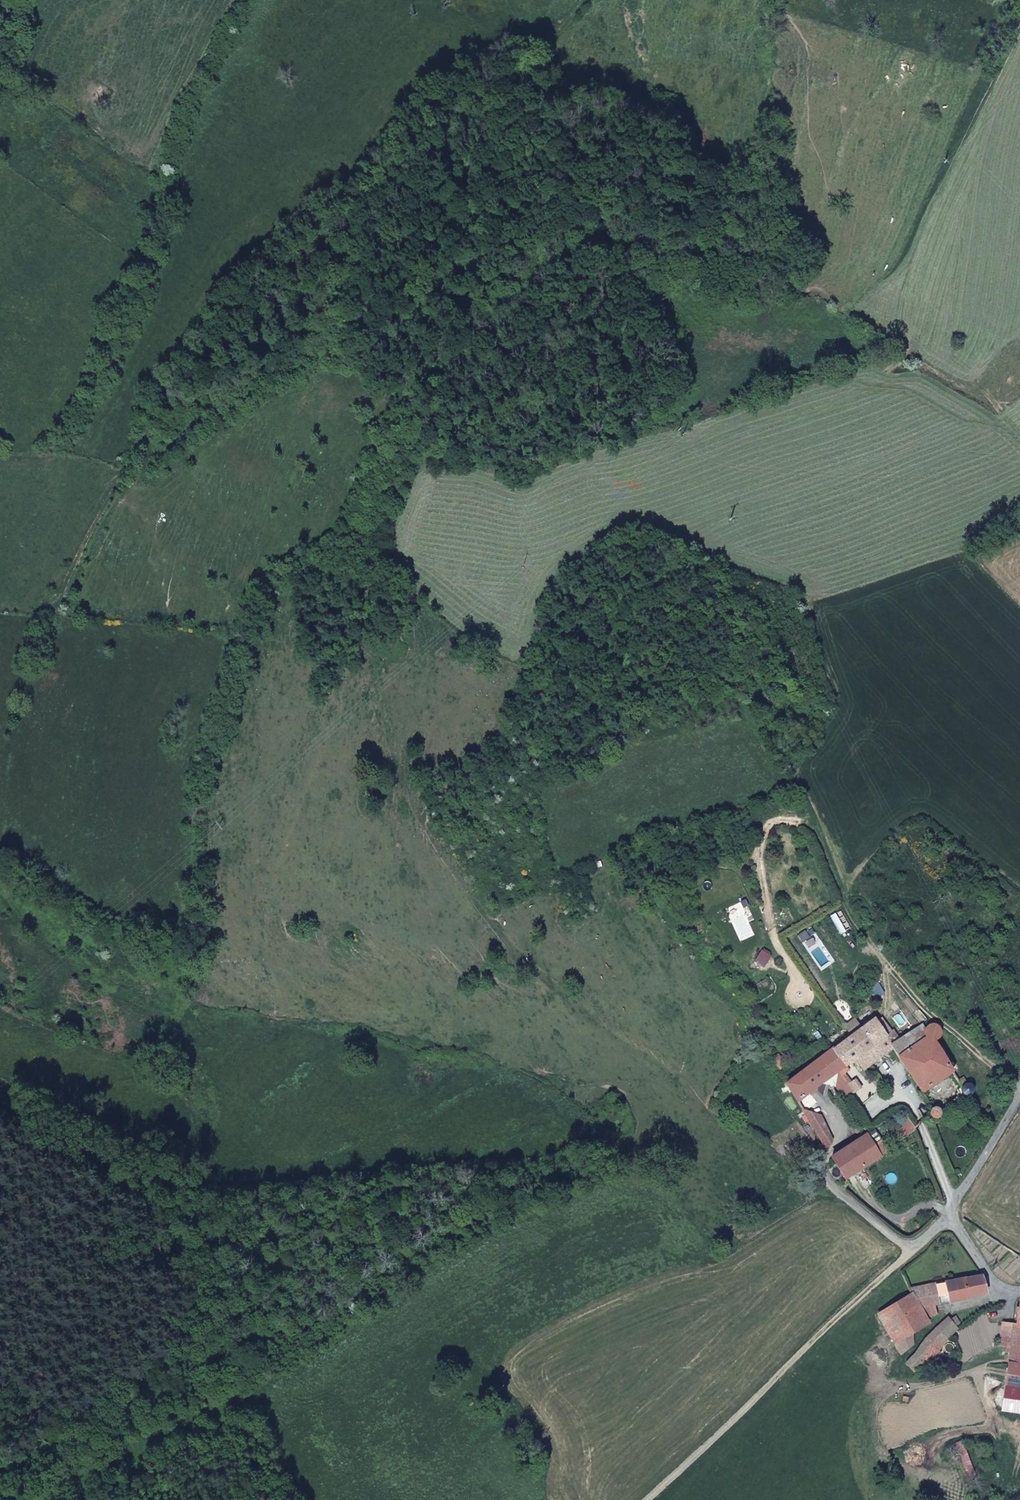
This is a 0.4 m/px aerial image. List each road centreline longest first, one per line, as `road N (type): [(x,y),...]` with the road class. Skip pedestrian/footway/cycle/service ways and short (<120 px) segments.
road 1 (unclassified): [(1019,1293),(1000,1289),(948,1215),(1019,1095)]

